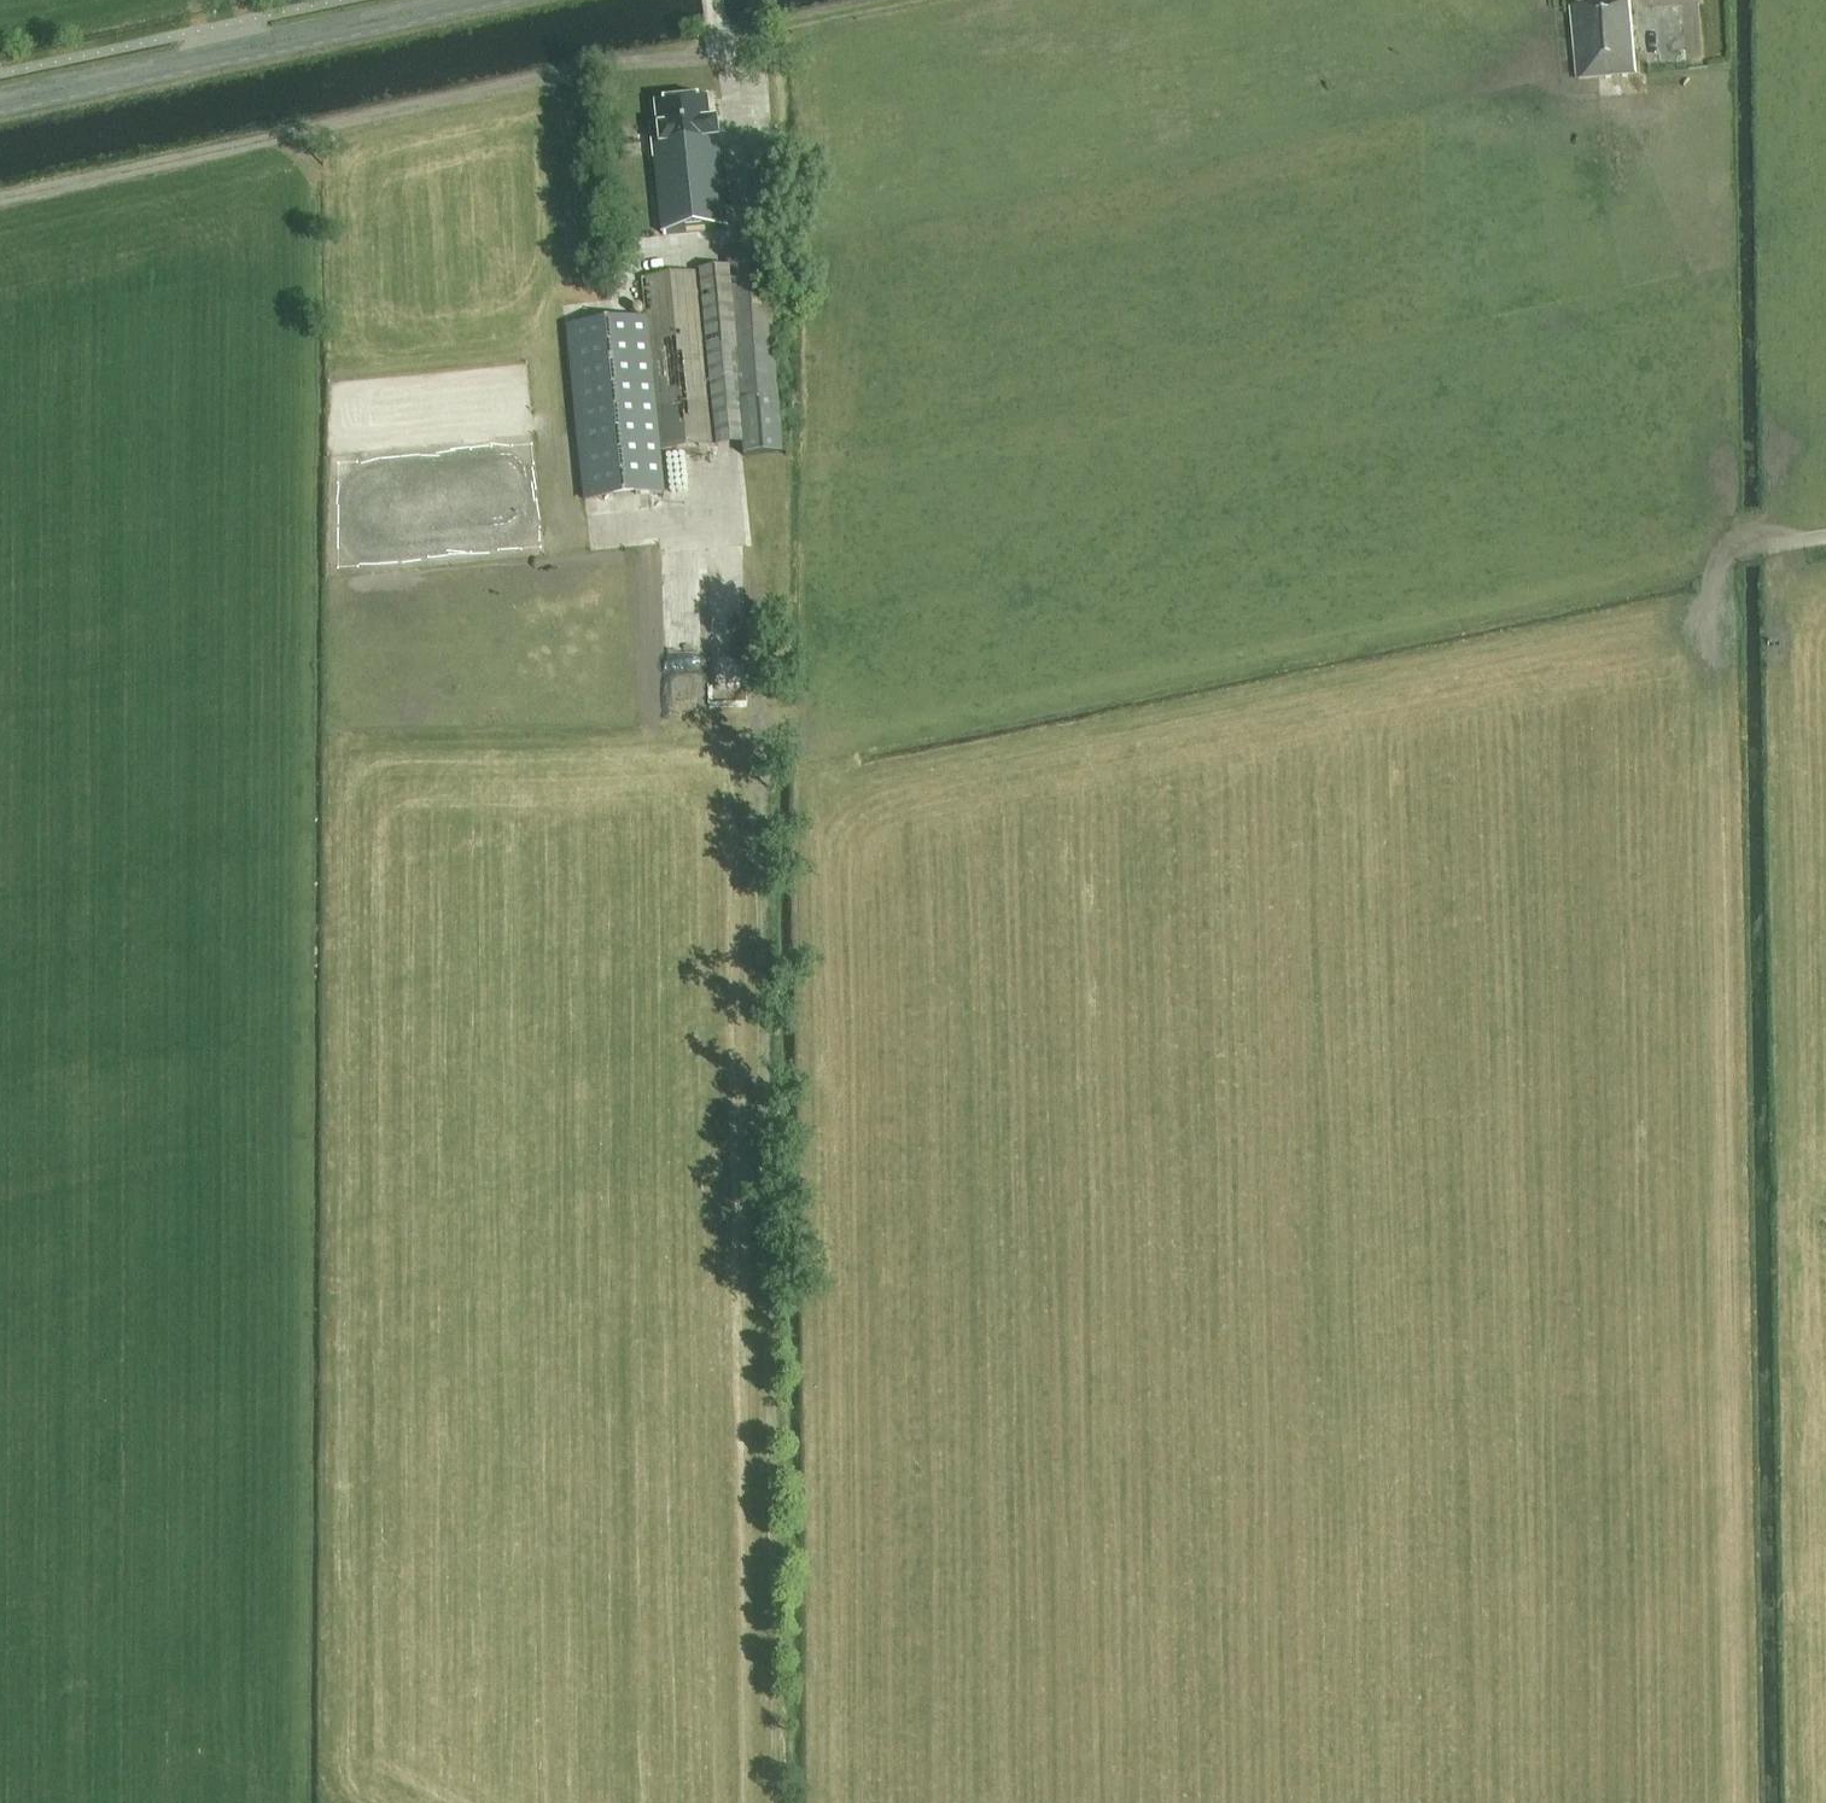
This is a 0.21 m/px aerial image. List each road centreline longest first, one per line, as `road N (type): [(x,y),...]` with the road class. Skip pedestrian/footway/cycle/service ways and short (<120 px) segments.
road 1 (track): [(0,204),(717,50)]
road 2 (tertiary): [(0,100),(462,0)]

